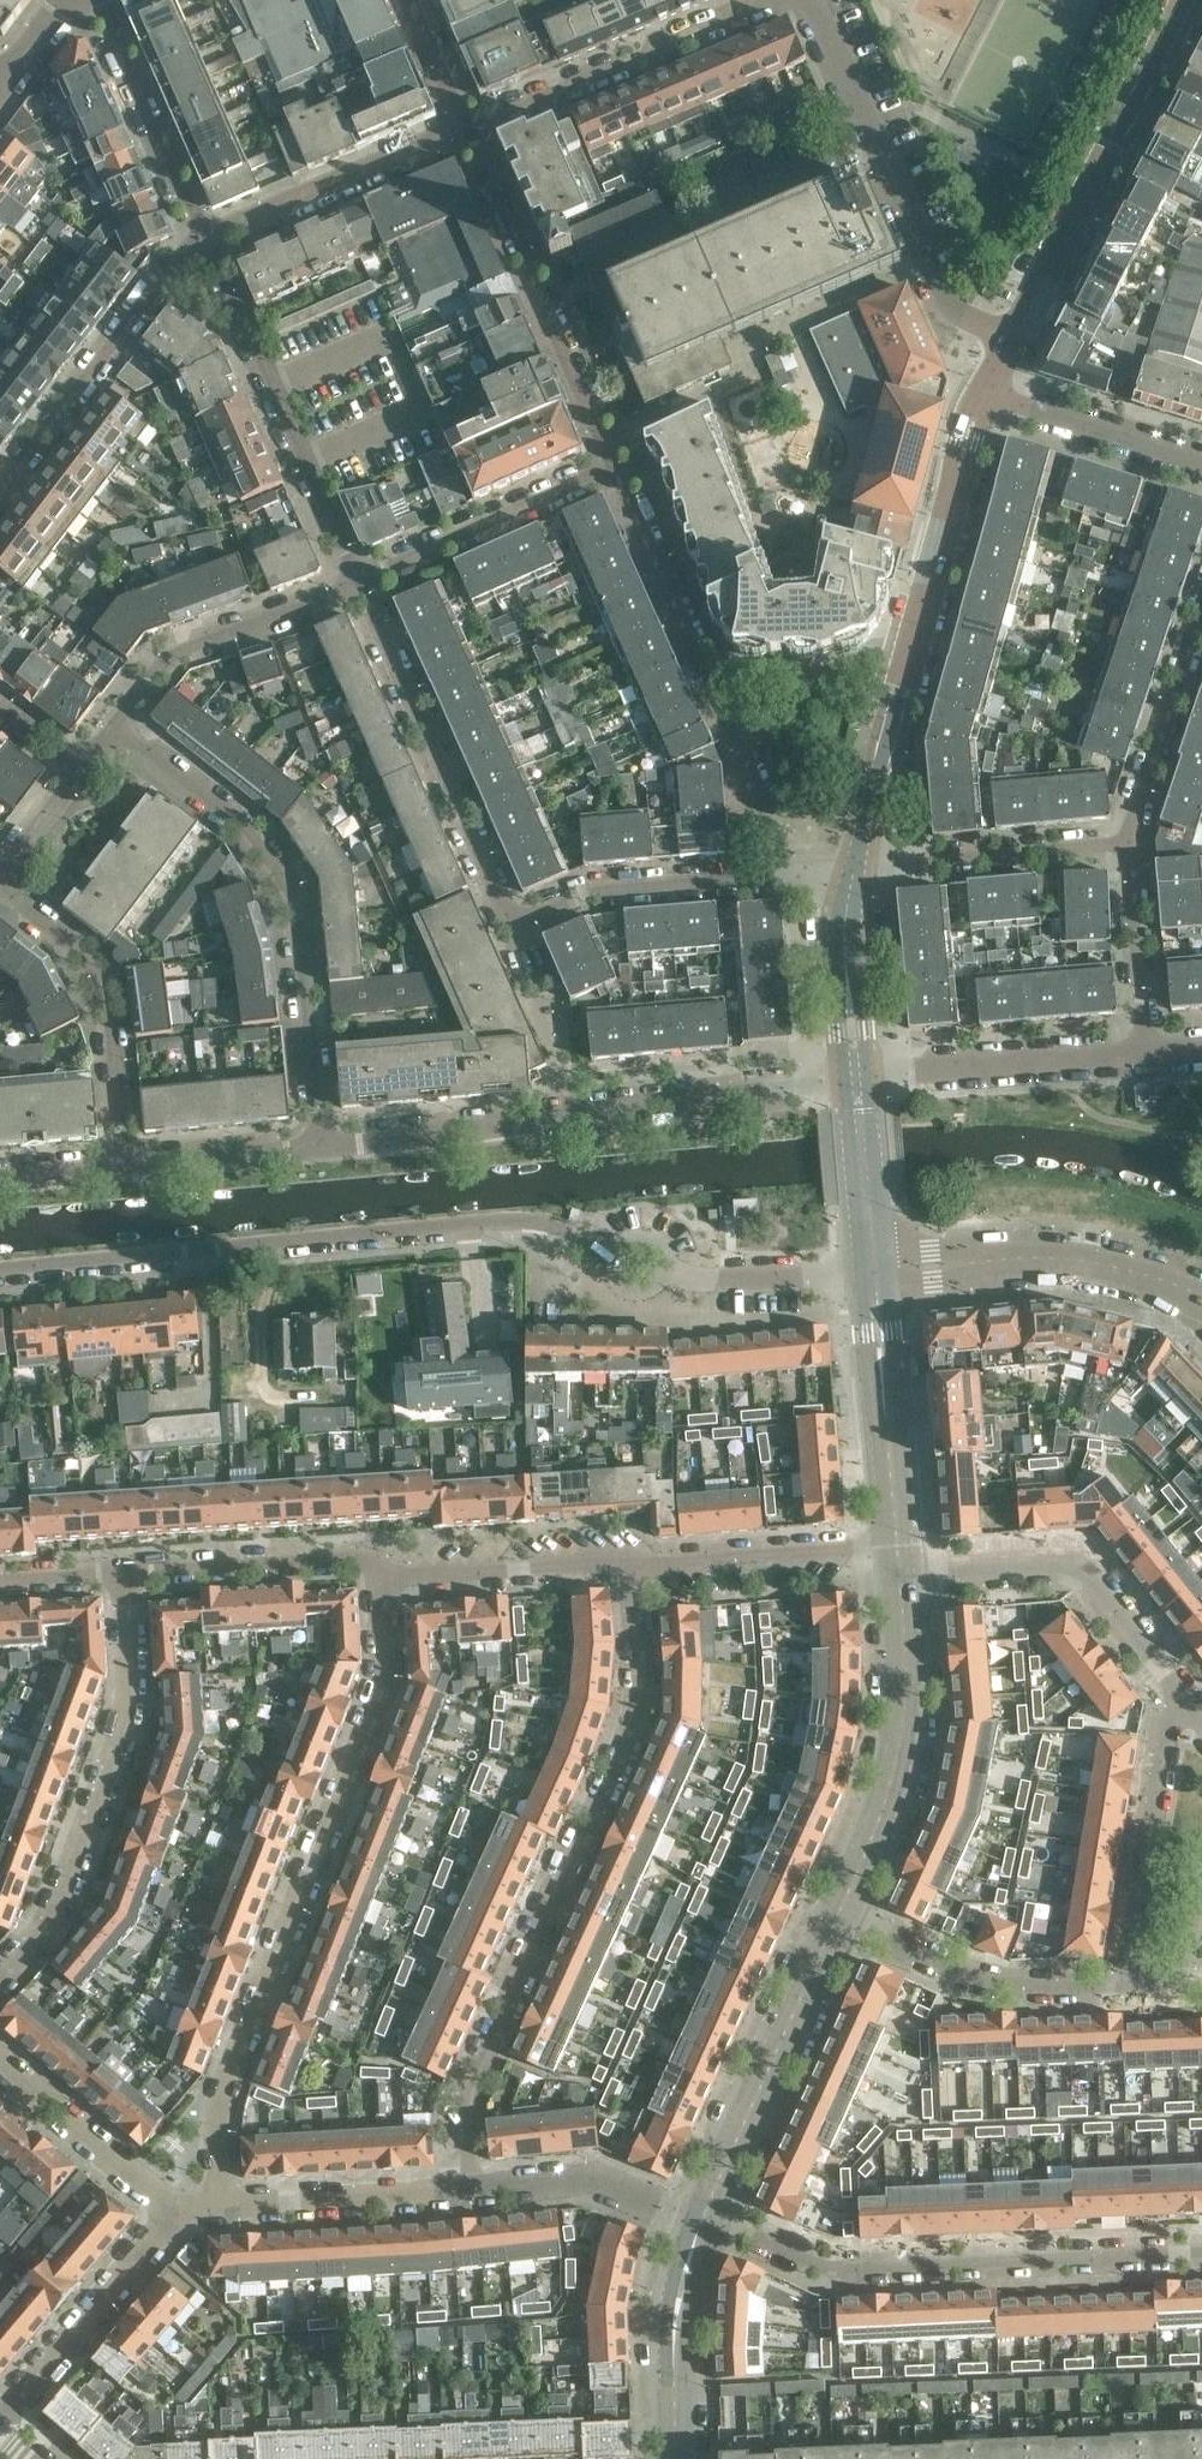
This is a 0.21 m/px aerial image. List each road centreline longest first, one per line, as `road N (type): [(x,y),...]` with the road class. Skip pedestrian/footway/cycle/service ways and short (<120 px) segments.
road 1 (residential): [(0,1268),(504,1213),(552,1214),(705,1279),(876,1272)]
road 2 (residential): [(179,2212),(219,2172),(227,2080),(381,1697),(381,1595),(389,1570)]
road 3 (residential): [(462,2191),(466,2089),(609,1780),(636,1700),(630,1564)]
road 4 (residential): [(359,581),(512,916),(531,919),(589,894),(793,875)]
road 5 (residential): [(323,1149),(857,1079)]
road 6 (residential): [(323,1149),(295,906),(261,838),(124,717)]
road 7 (residential): [(1201,2253),(828,2266),(707,2218)]
road 8 (tertiary): [(848,870),(986,393)]
road 9 (residential): [(0,1982),(75,1871),(122,1748),(131,1684),(125,1569)]
road 10 (residential): [(793,875),(611,469)]
road 11 (residential): [(1010,347),(951,311),(814,0)]
road 12 (tertiary): [(1010,347),(1182,0)]
road 13 (residential): [(208,238),(359,581)]
road 14 (residential): [(611,469),(464,126)]
road 15 (tertiary): [(840,1910),(897,1797),(914,1708),(907,1572)]
road 16 (residential): [(1186,1699),(1087,1571),(1048,1562),(907,1572)]
road 17 (residential): [(464,126),(776,0)]
road 18 (tertiary): [(707,2218),(840,1910)]
road 19 (residential): [(0,878),(71,941),(97,981),(123,1169)]
road 20 (residential): [(0,497),(208,238)]
road 21 (residential): [(1130,1986),(1001,1980),(840,1910)]
road 22 (tertiary): [(907,1572),(876,1272)]
road 23 (residential): [(1130,1986),(1168,1732),(1186,1699)]
road 24 (residential): [(857,1079),(1149,1054)]
road 25 (residential): [(1132,843),(848,870)]
road 26 (residential): [(179,2212),(462,2191)]
road 27 (tertiary): [(1155,1269),(1076,1252),(876,1272)]
road 28 (residential): [(630,1564),(858,1552),(907,1572)]
road 29 (residential): [(208,238),(464,126)]
road 30 (residential): [(359,581),(183,650),(124,717)]
road 31 (residential): [(611,469),(359,581)]
road 32 (residential): [(0,2421),(179,2212)]
road 33 (residential): [(125,1569),(354,1556),(389,1570)]
road 34 (residential): [(102,0),(208,238)]
road 35 (residential): [(707,2218),(595,2176),(462,2191)]
road 36 (tertiary): [(681,2458),(679,2368),(707,2218)]
road 37 (residential): [(389,1570),(630,1564)]
road 38 (residential): [(1132,843),(1201,615)]
road 39 (residential): [(179,2212),(0,2066)]
road 40 (residential): [(1201,461),(986,393)]
road 41 (residential): [(1149,1054),(1132,843)]
road 42 (tertiary): [(857,1079),(848,870)]
road 43 (residential): [(123,1169),(323,1149)]
road 44 (tertiary): [(876,1272),(857,1079)]
road 45 (residential): [(464,126),(410,0)]
road 46 (residential): [(83,771),(0,877)]
road 47 (residential): [(125,1569),(0,1580)]
road 48 (residential): [(0,1181),(123,1169)]

